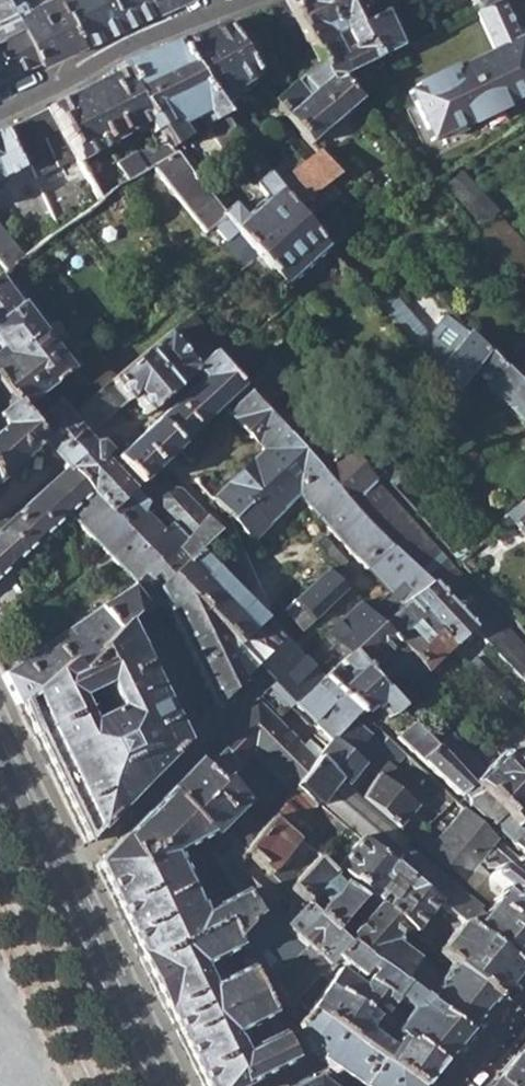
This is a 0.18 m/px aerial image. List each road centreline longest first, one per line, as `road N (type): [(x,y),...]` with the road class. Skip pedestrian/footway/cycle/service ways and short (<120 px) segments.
road 1 (residential): [(255,582),(245,546),(163,462),(116,430),(84,439),(0,504)]
road 2 (residential): [(0,108),(234,0)]
road 3 (secondary): [(170,1085),(67,875)]
road 4 (residential): [(200,744),(67,875)]
road 5 (secondary): [(67,875),(0,736)]

